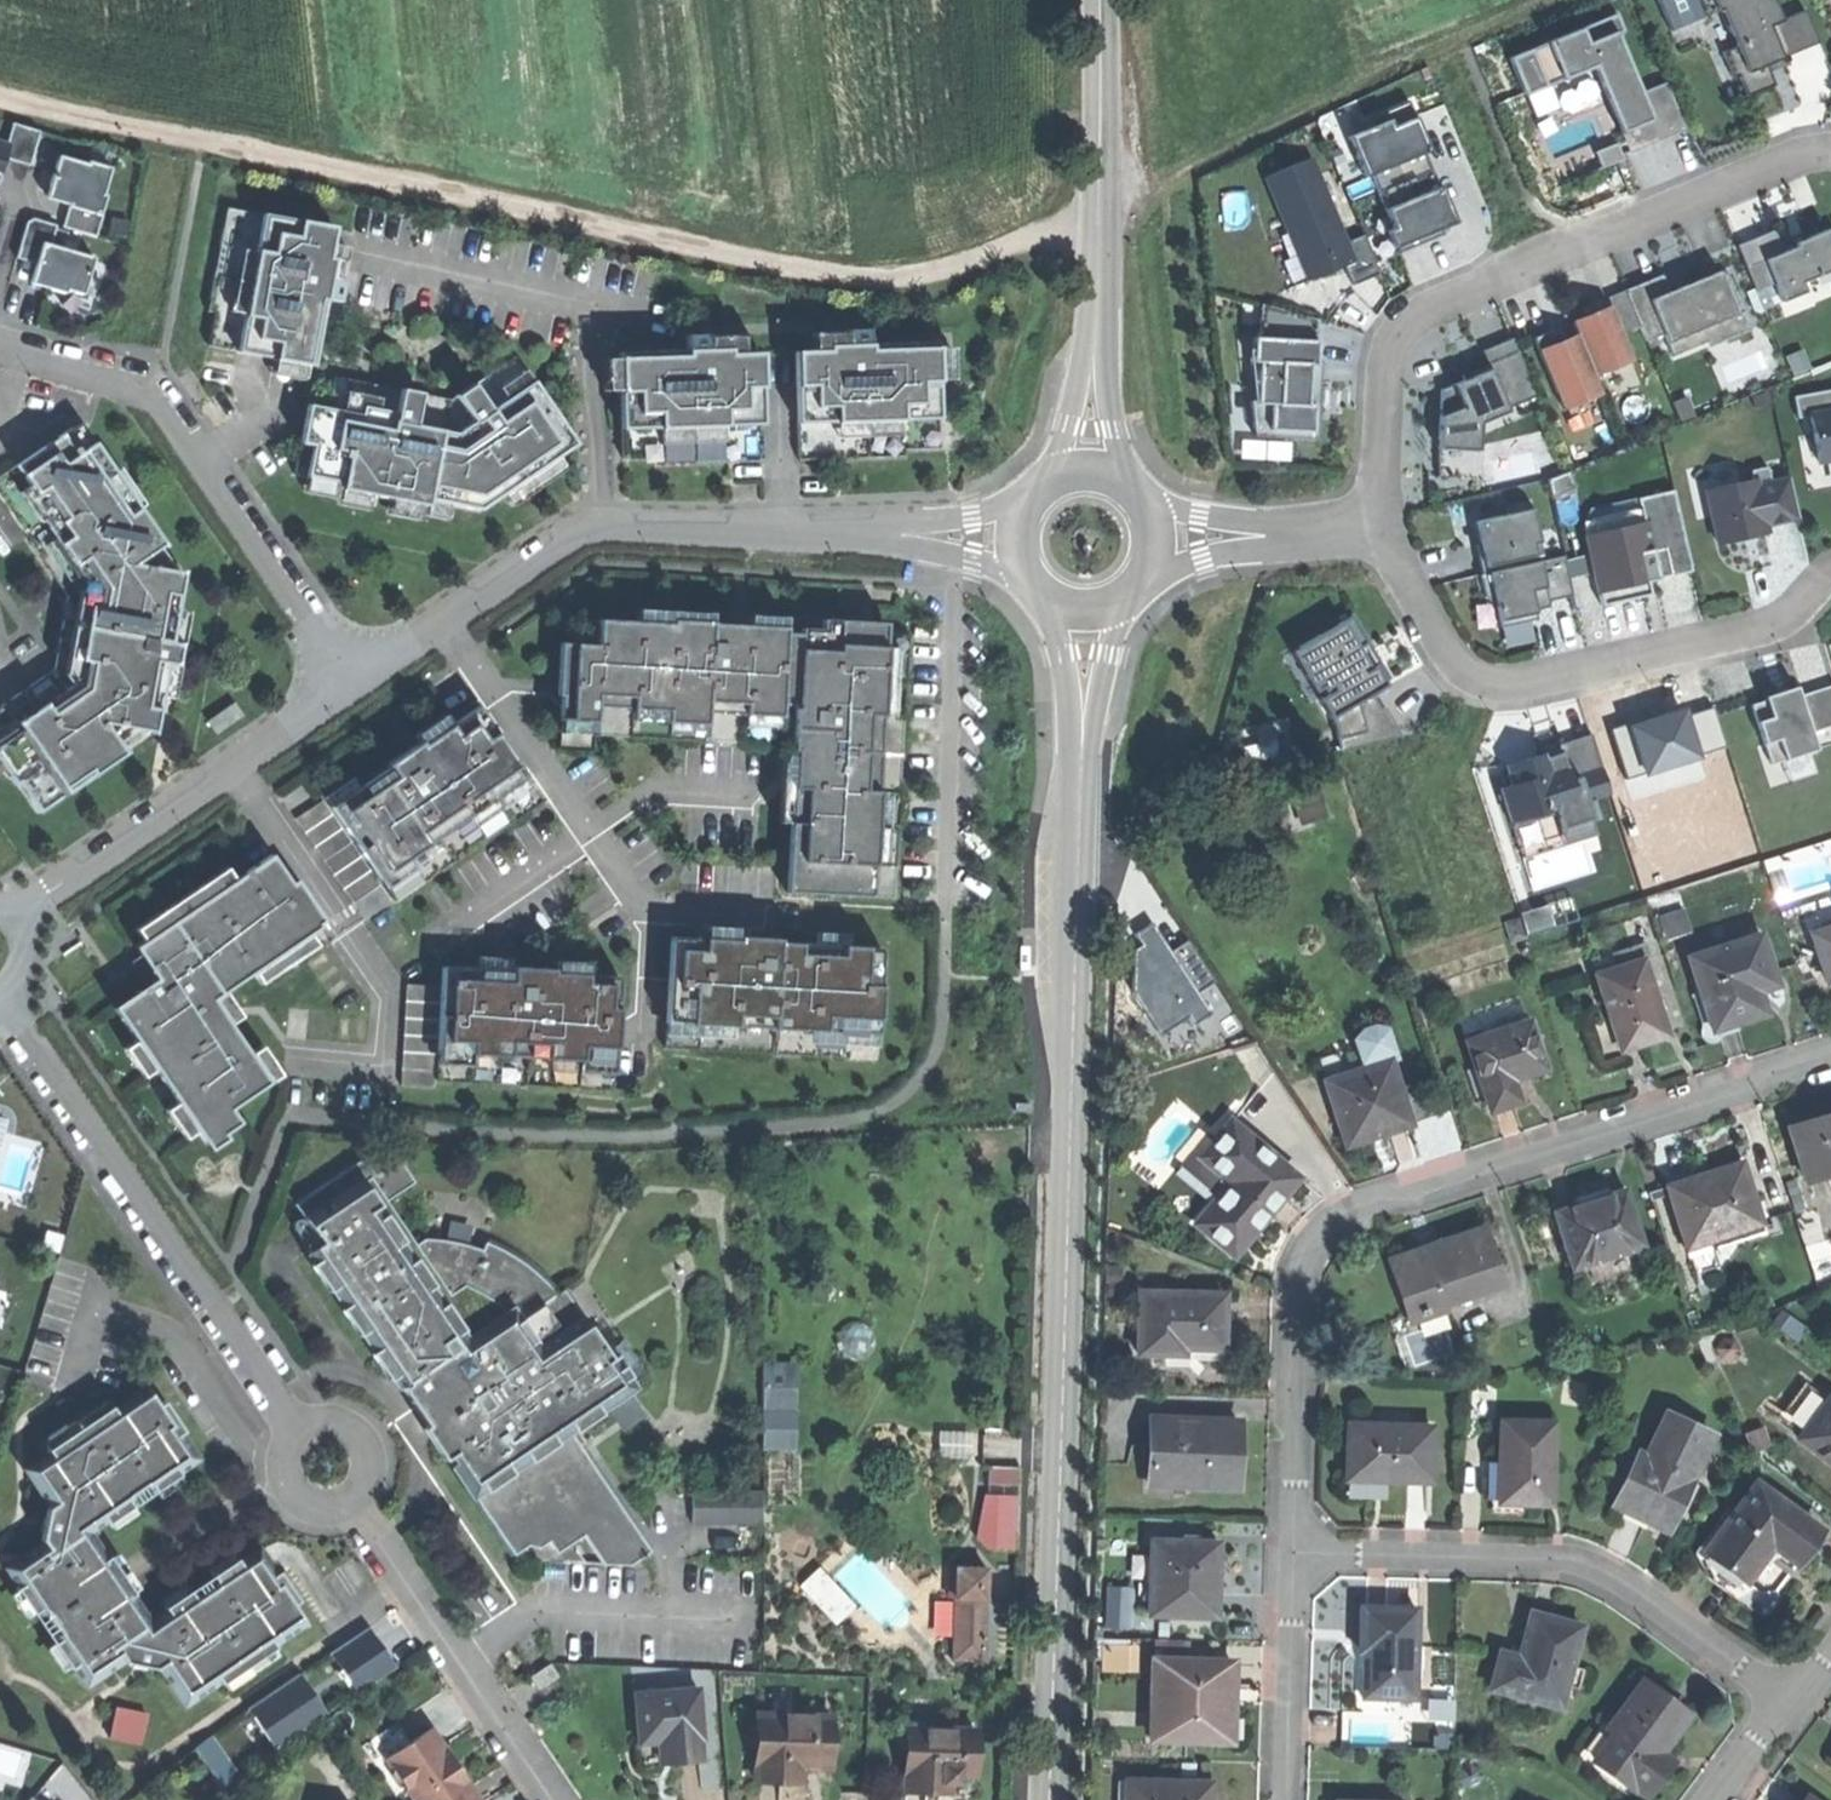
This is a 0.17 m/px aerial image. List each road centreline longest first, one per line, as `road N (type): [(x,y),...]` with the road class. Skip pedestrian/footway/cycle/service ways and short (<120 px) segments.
road 1 (track): [(1098,206),(931,275),(832,276),(0,98)]
road 2 (secondary): [(1047,1799),(1076,755)]
road 3 (residential): [(1830,1053),(1343,1212),(1308,1246),(1296,1296),(1295,1556)]
road 4 (residential): [(1830,153),(1802,156),(1536,262),(1396,335),(1382,386),(1389,528)]
road 5 (residential): [(1389,528),(1449,657),(1492,685),(1765,631),(1830,579)]
road 6 (residential): [(1295,1556),(1554,1563),(1610,1577),(1786,1708)]
road 7 (residential): [(3,995),(301,1431)]
road 8 (track): [(1098,206),(1571,0)]
road 9 (residential): [(352,685),(164,410),(136,384),(0,344)]
road 10 (residential): [(445,625),(568,538),(594,532),(929,536)]
road 11 (residential): [(15,916),(352,685)]
road 12 (residential): [(552,1799),(350,1501)]
road 13 (residential): [(445,625),(646,910)]
road 14 (secondary): [(1096,334),(1100,0)]
road 15 (residential): [(1295,1556),(1286,1799)]
road 16 (secondary): [(1076,755),(1126,600)]
road 17 (secondary): [(1048,603),(1065,655),(1076,755)]
road 18 (secondary): [(1128,485),(1096,334)]
road 19 (secondary): [(1096,334),(1051,479)]
road 20 (residential): [(1281,534),(1145,505)]
road 21 (residential): [(1150,570),(1281,534)]
road 22 (residential): [(350,1501),(366,1480),(368,1456),(359,1437),(340,1425),(301,1431)]
road 23 (residential): [(301,1431),(284,1468),(292,1490),(326,1508),(350,1501)]

